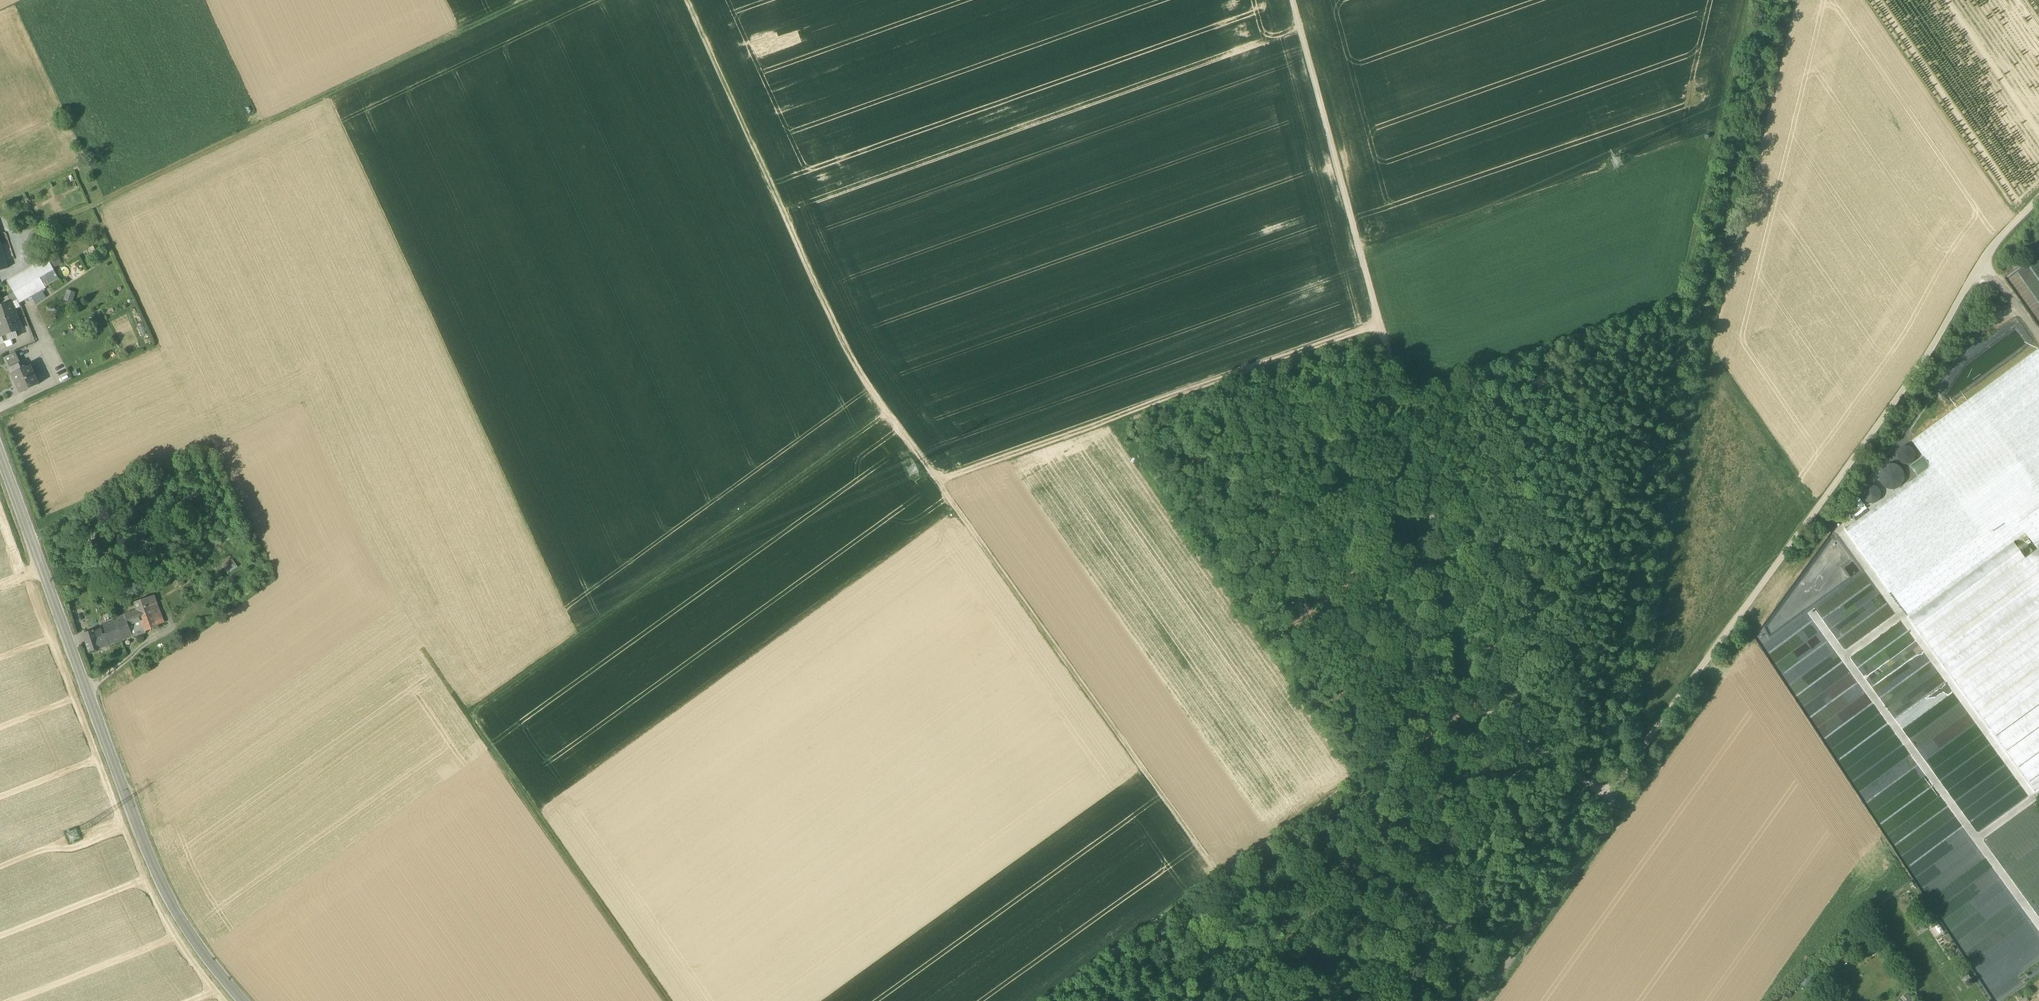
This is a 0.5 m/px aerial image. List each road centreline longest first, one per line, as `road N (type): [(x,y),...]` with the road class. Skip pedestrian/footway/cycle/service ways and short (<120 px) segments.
road 1 (track): [(686,0),(848,356),(1222,876)]
road 2 (track): [(1293,0),(1480,704),(1607,796)]
road 3 (track): [(1401,402),(1677,304),(1749,0)]
road 4 (secondary): [(0,457),(153,866),(189,933),(242,1000)]
road 5 (track): [(1480,704),(1364,773),(1047,1000)]
road 6 (track): [(889,416),(468,716)]
road 7 (track): [(937,482),(1380,324)]
road 8 (track): [(666,1000),(426,652)]

